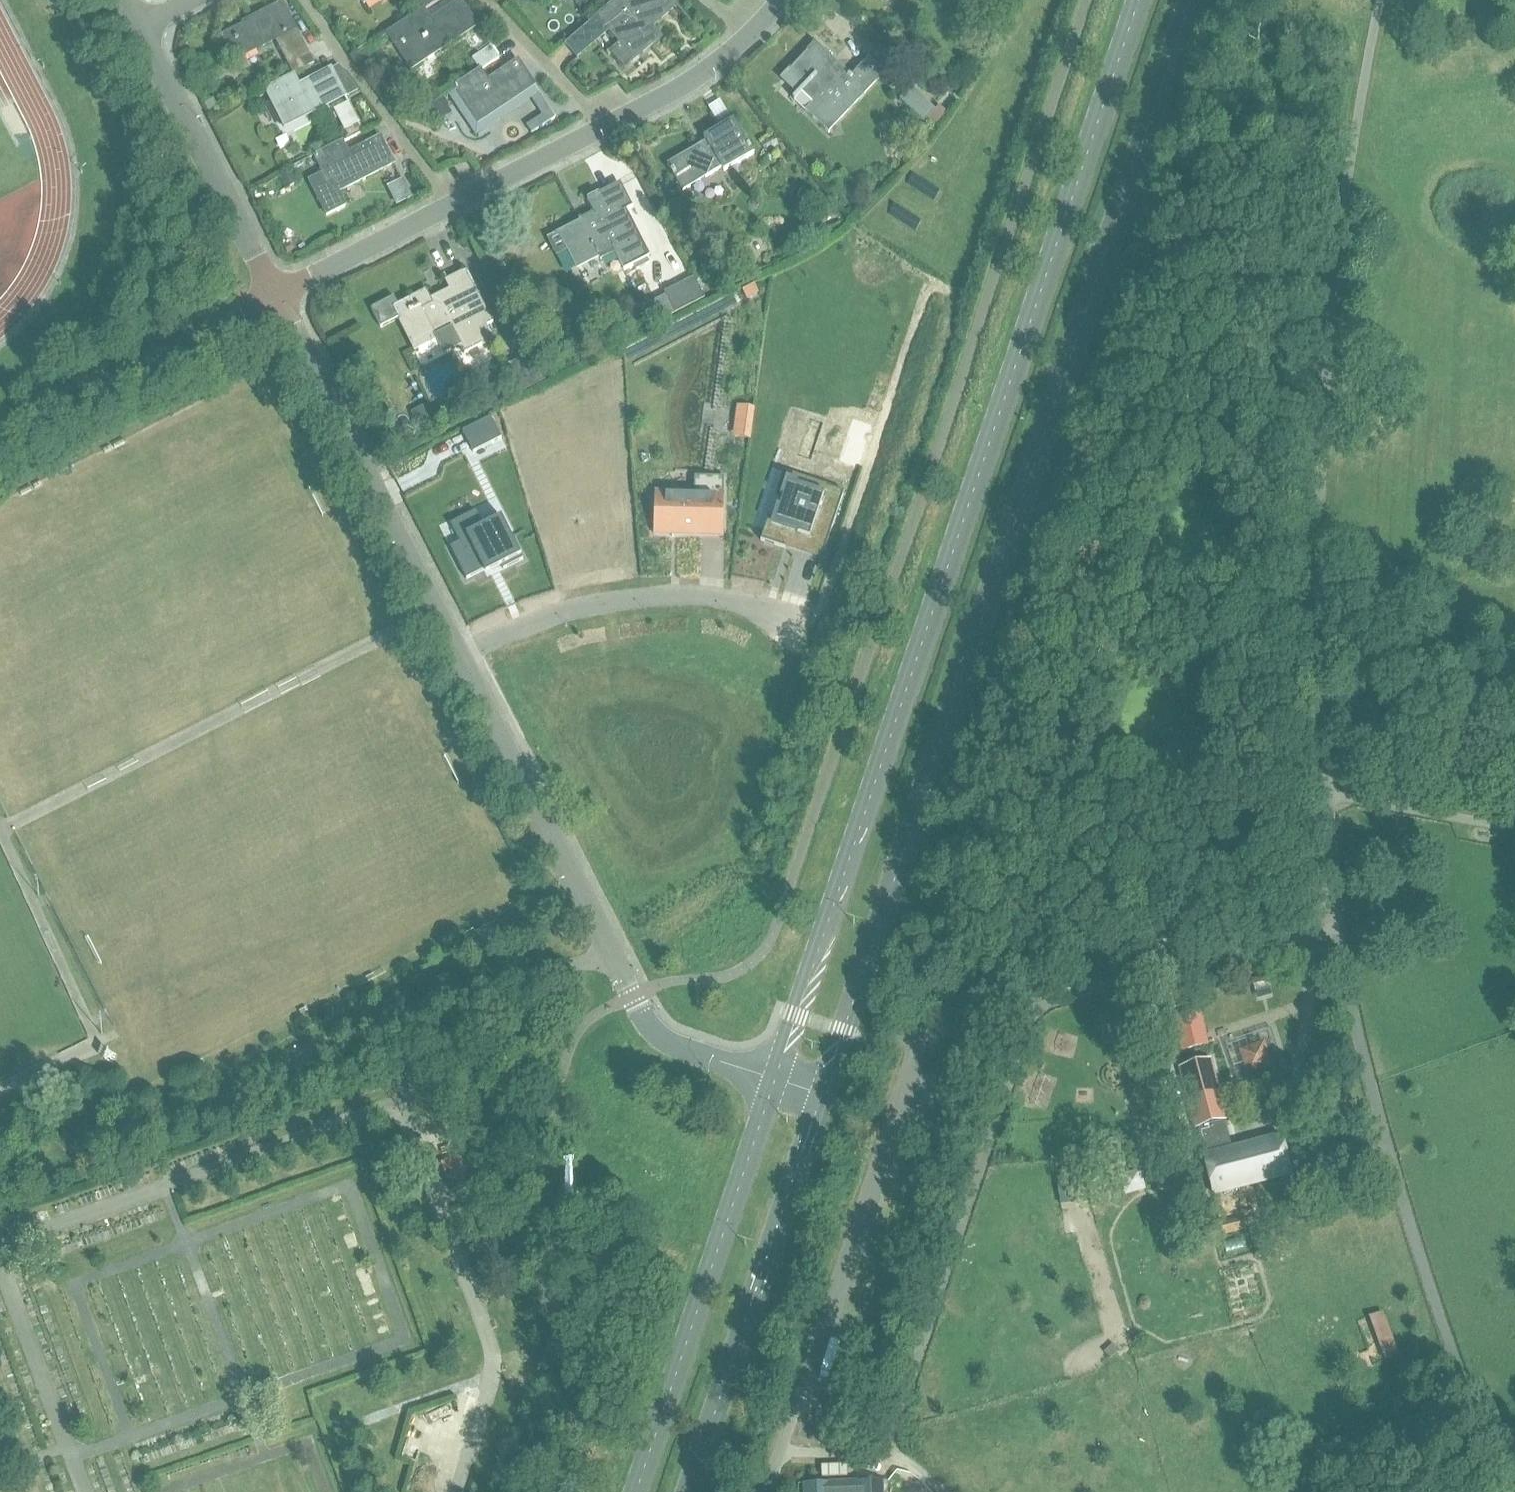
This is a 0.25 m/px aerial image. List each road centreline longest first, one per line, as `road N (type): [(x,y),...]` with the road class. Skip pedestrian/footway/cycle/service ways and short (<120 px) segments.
road 1 (secondary): [(823,1094),(1191,0)]
road 2 (secondary): [(1141,0),(774,1078)]
road 3 (residential): [(774,1078),(666,1043),(649,1026),(454,657)]
road 4 (secondary): [(774,1078),(635,1491)]
road 5 (secondary): [(688,1491),(823,1094)]
road 6 (residential): [(454,657),(275,294)]
road 7 (residential): [(454,657),(560,611),(622,601),(728,599),(794,622)]
road 8 (residential): [(0,438),(275,294)]
road 9 (residential): [(275,294),(140,27)]
road 10 (residential): [(449,206),(304,0)]
road 11 (residential): [(275,294),(449,206)]
road 12 (residential): [(603,128),(751,37)]
road 13 (residential): [(603,128),(487,0)]
road 14 (residential): [(449,206),(603,128)]
road 15 (residential): [(766,1491),(781,1449),(887,1454)]

